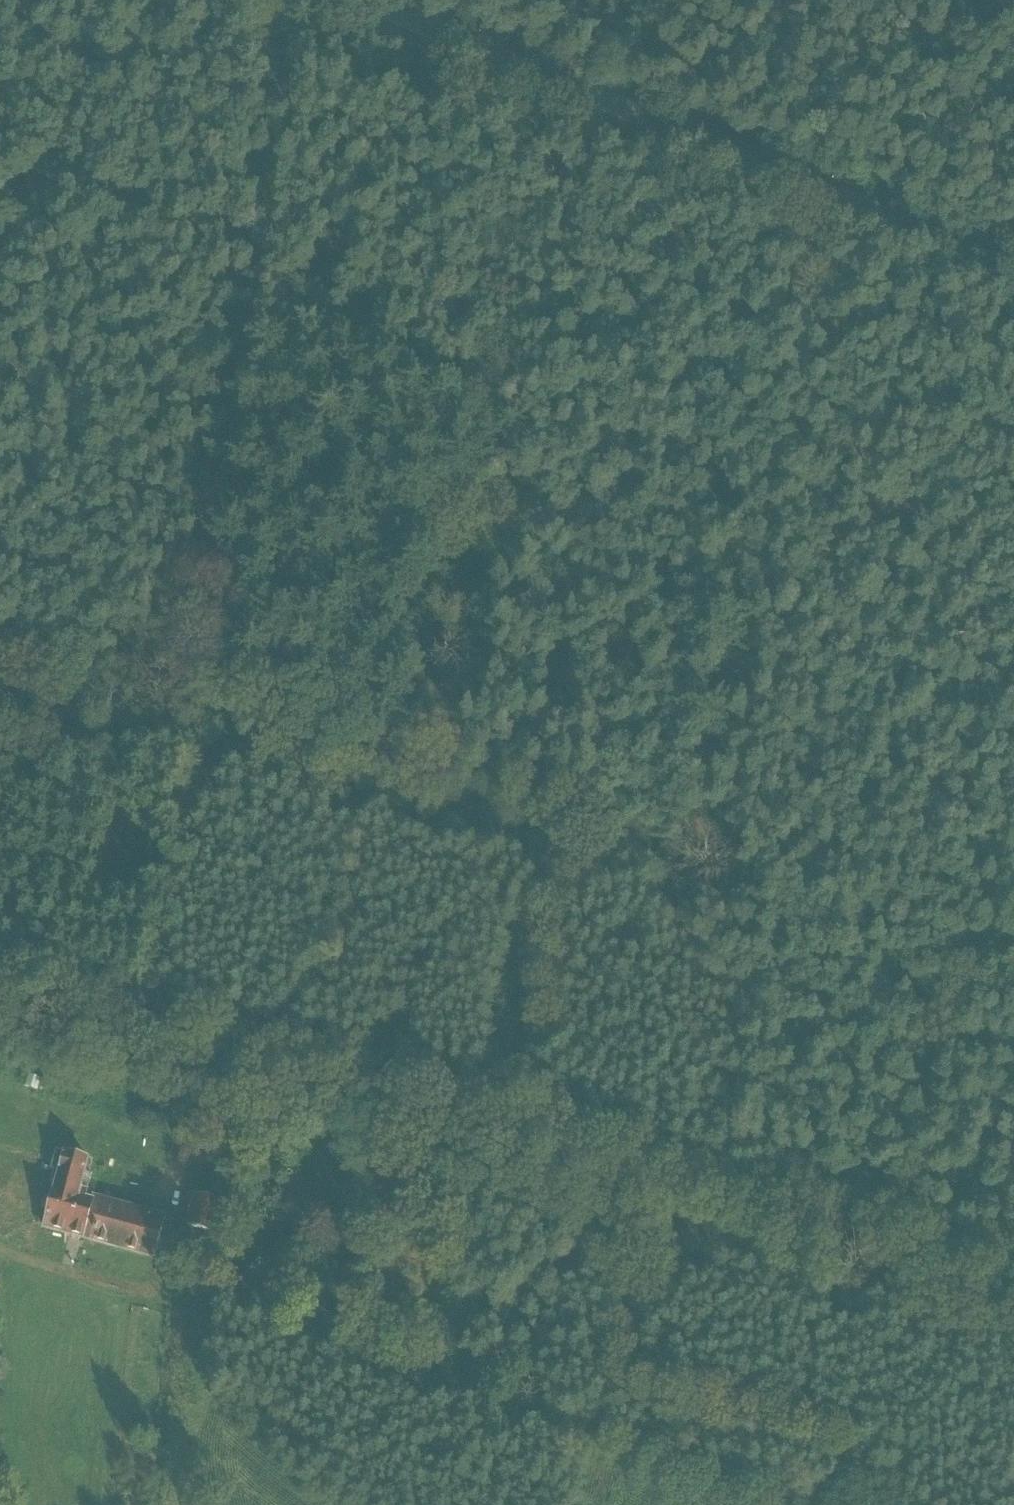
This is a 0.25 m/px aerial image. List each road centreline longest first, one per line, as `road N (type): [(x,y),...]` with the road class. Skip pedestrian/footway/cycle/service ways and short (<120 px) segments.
road 1 (track): [(173,1194),(211,1091),(239,1061),(1013,1274)]
road 2 (secondary): [(1013,270),(357,0)]

